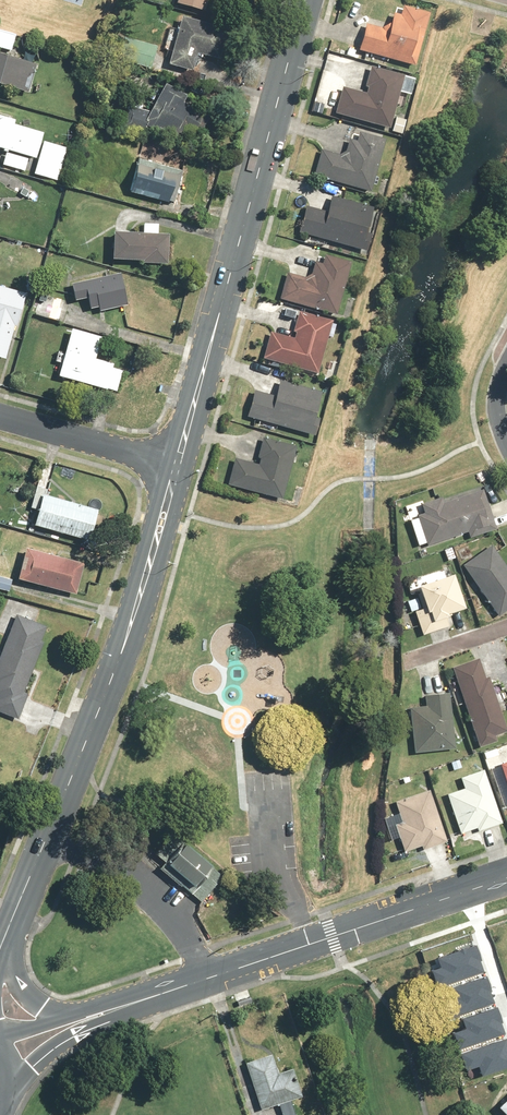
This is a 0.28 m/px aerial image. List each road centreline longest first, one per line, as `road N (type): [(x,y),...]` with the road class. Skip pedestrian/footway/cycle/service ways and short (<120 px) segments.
road 1 (secondary): [(176,472),(302,0)]
road 2 (secondary): [(10,926),(125,641),(176,472)]
road 3 (tertiary): [(77,1021),(506,878)]
road 4 (residential): [(0,422),(176,472)]

